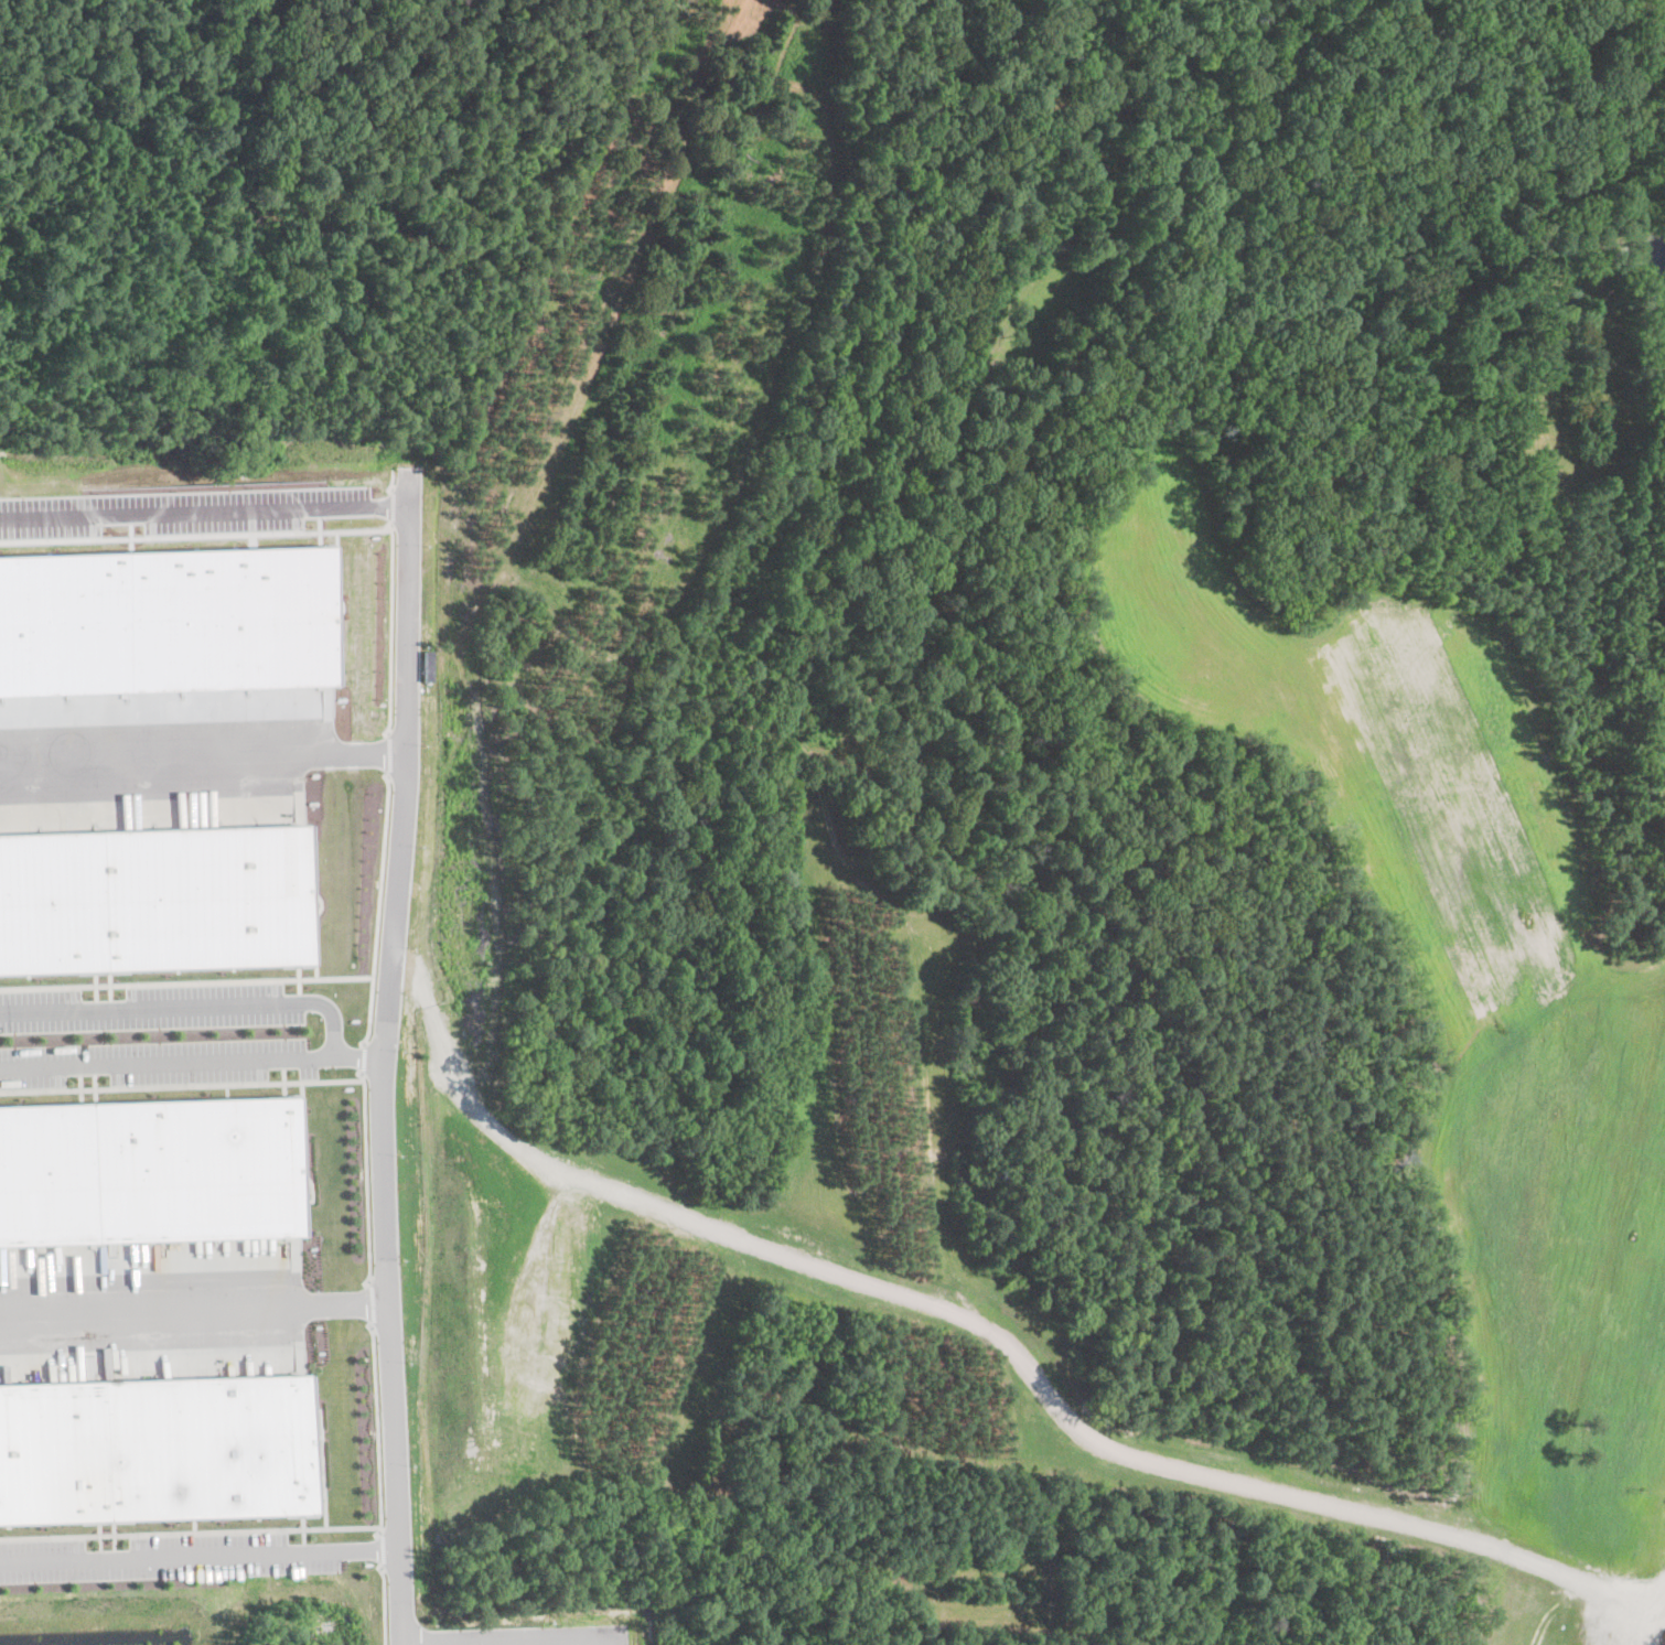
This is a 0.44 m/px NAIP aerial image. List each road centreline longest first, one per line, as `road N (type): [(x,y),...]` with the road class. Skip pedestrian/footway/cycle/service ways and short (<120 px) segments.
road 1 (residential): [(401,1644),(384,1058),(408,752),(409,481)]

